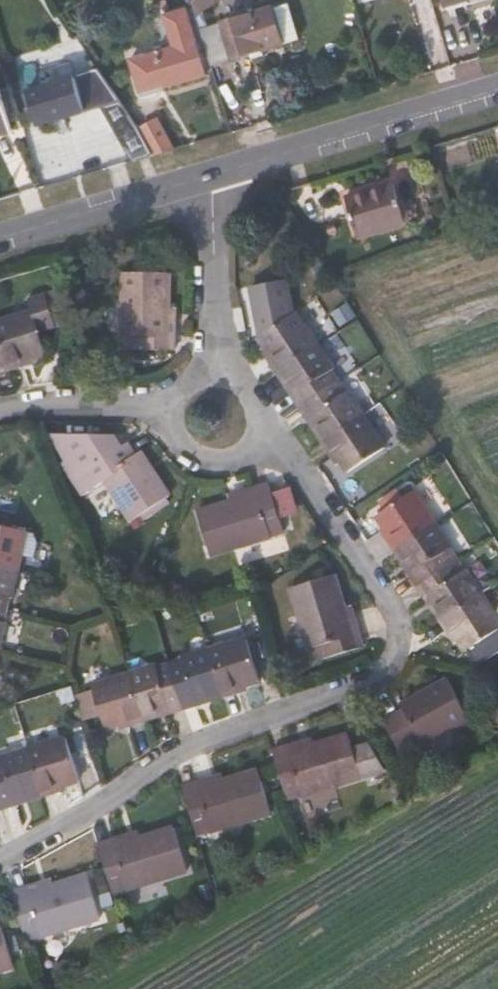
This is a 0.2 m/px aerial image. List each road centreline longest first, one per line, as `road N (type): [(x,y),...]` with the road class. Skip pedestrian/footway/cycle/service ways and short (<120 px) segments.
road 1 (residential): [(0,860),(85,817),(154,761),(421,656),(316,480),(260,417)]
road 2 (tertiary): [(193,180),(497,88)]
road 3 (tertiary): [(0,238),(193,180)]
road 4 (residential): [(216,372),(193,180)]
road 5 (residential): [(179,396),(0,415)]
road 6 (residential): [(179,396),(179,432),(205,455),(239,451),(260,417)]

